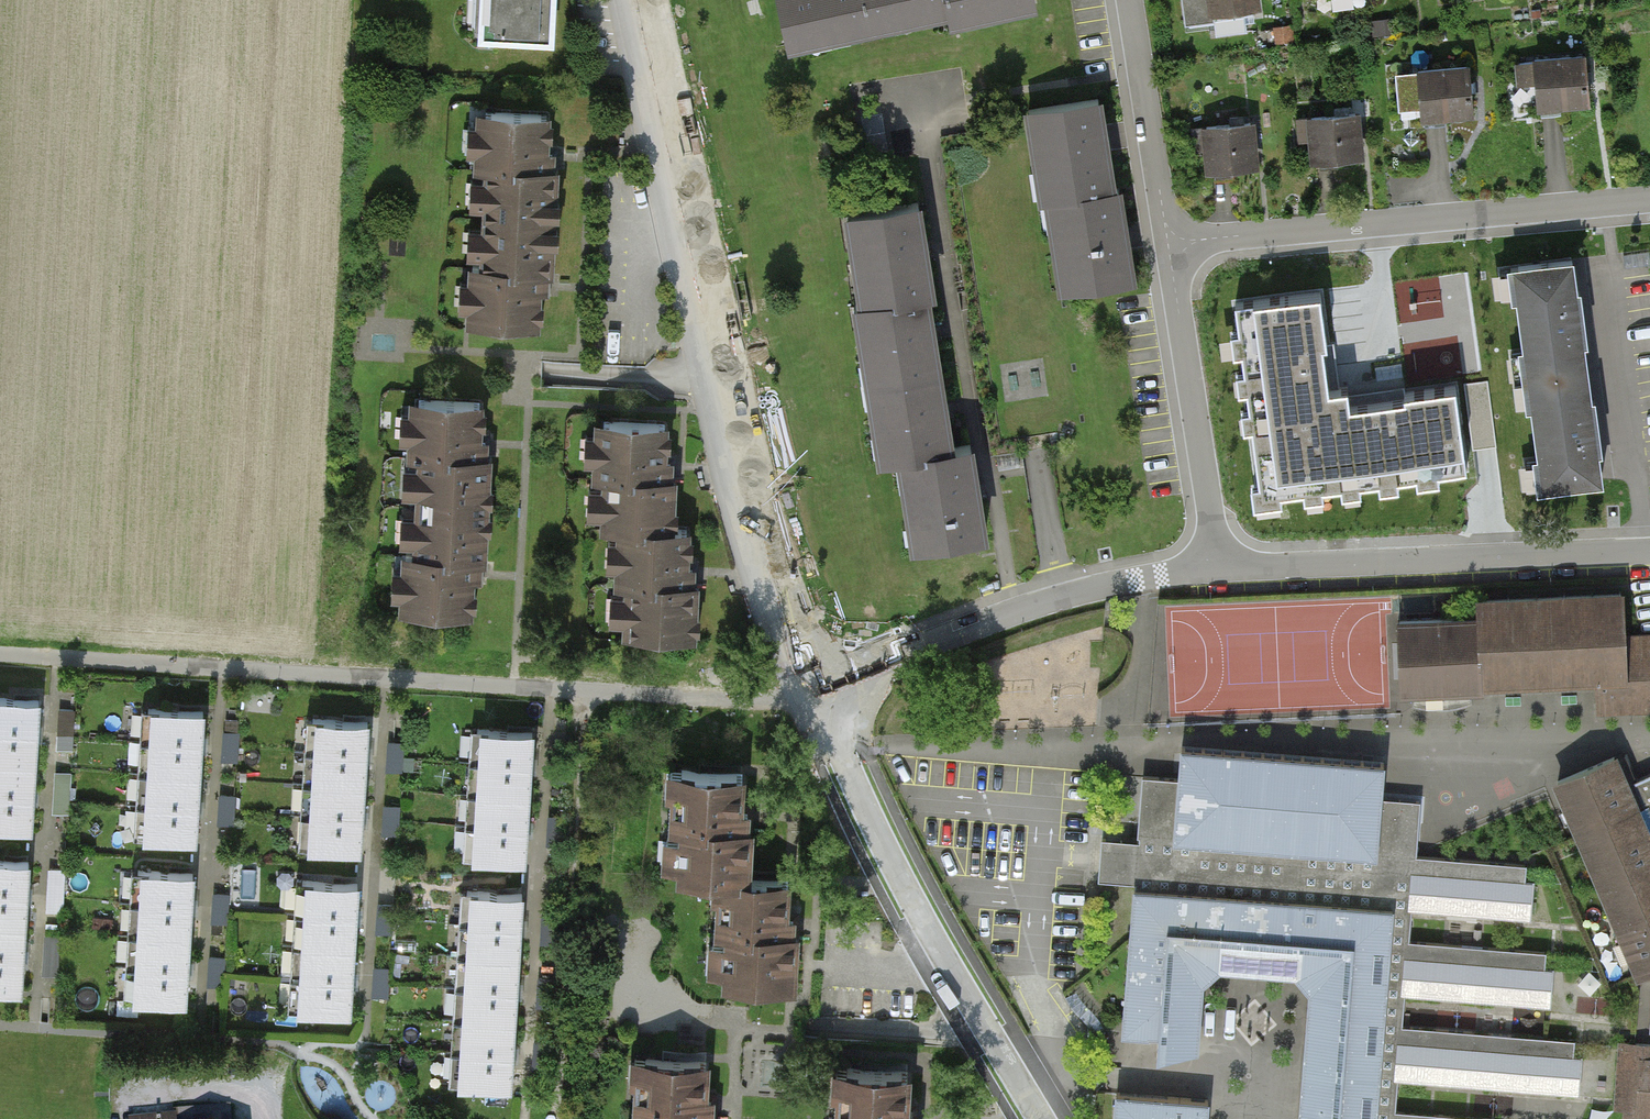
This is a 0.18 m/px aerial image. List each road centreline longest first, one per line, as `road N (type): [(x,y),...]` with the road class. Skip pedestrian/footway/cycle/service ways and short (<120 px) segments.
road 1 (residential): [(841,717),(816,691),(769,572),(635,0)]
road 2 (residential): [(1167,243),(1649,199)]
road 3 (residential): [(1038,1118),(850,773),(841,717)]
road 4 (residential): [(1649,554),(1218,570)]
road 5 (residential): [(1218,570),(1085,591),(938,641),(877,665),(841,717)]
road 6 (residential): [(1167,243),(1218,570)]
road 7 (residential): [(1132,0),(1167,243)]

